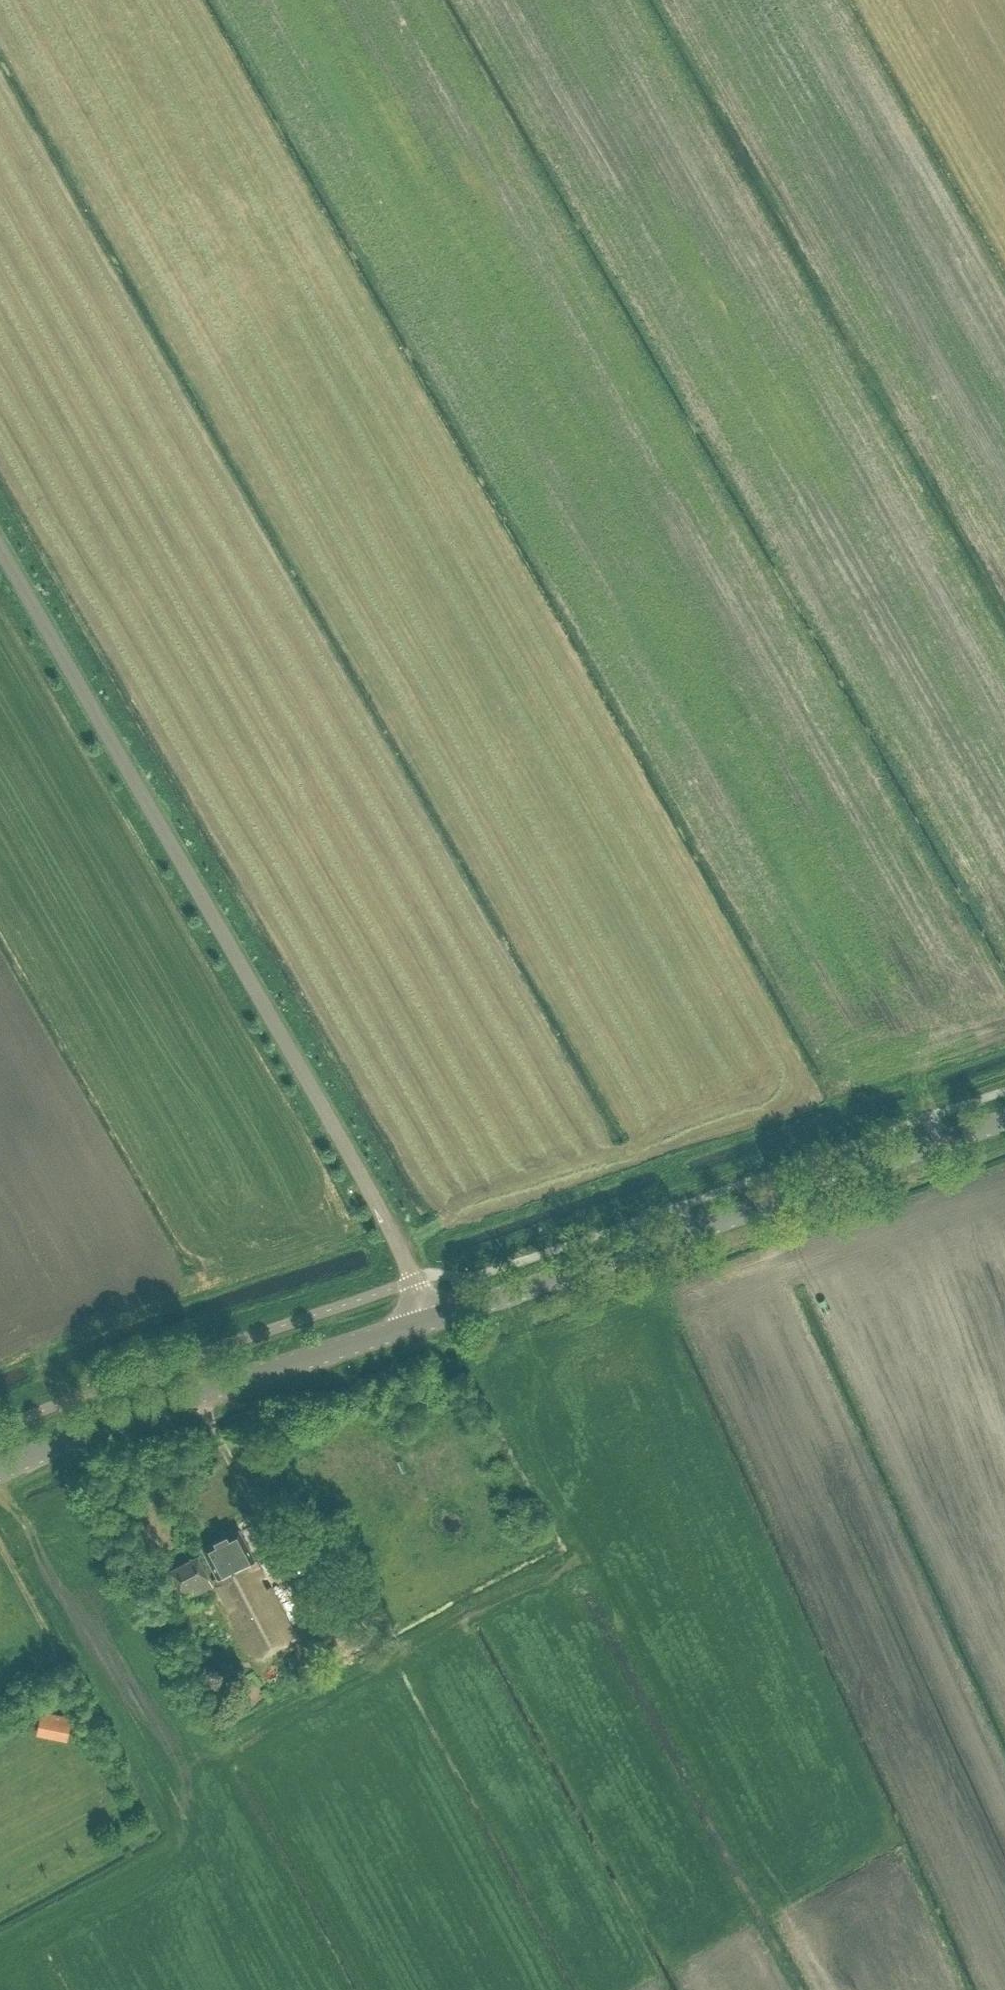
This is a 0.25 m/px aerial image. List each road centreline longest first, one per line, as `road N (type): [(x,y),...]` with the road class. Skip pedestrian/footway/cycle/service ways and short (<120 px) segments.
road 1 (unclassified): [(412,1280),(0,546)]
road 2 (tertiary): [(426,1320),(1004,1121)]
road 3 (tertiary): [(0,1469),(59,1439),(426,1320)]

